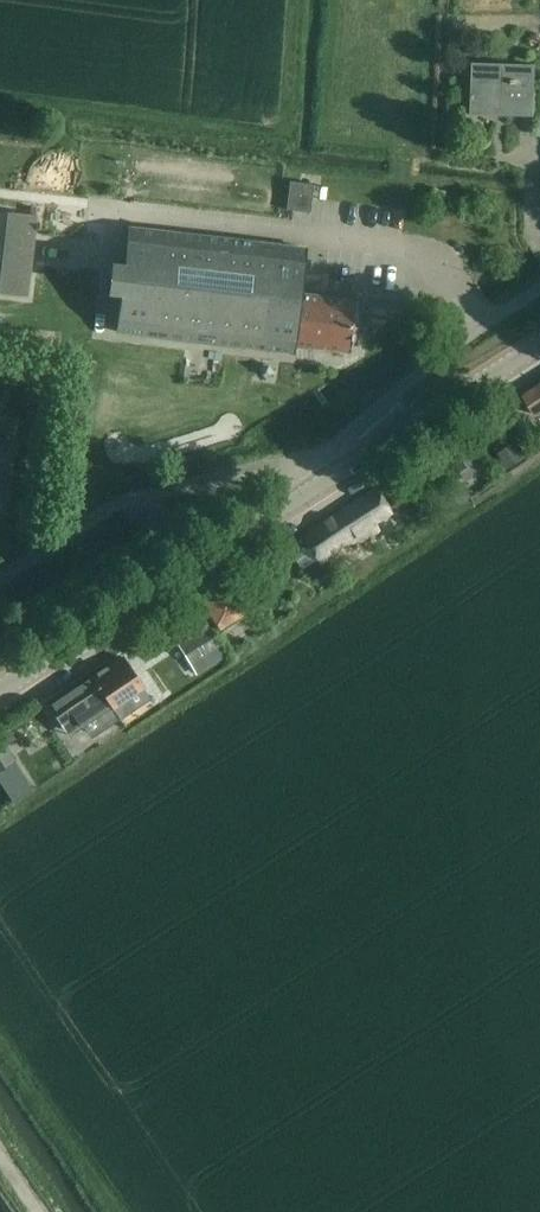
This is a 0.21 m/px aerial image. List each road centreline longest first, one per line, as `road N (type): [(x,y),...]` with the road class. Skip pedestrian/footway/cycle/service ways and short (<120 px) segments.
road 1 (secondary): [(0,689),(330,474)]
road 2 (residential): [(330,474),(344,434),(444,352),(539,289)]
road 3 (secondary): [(330,474),(539,343)]

